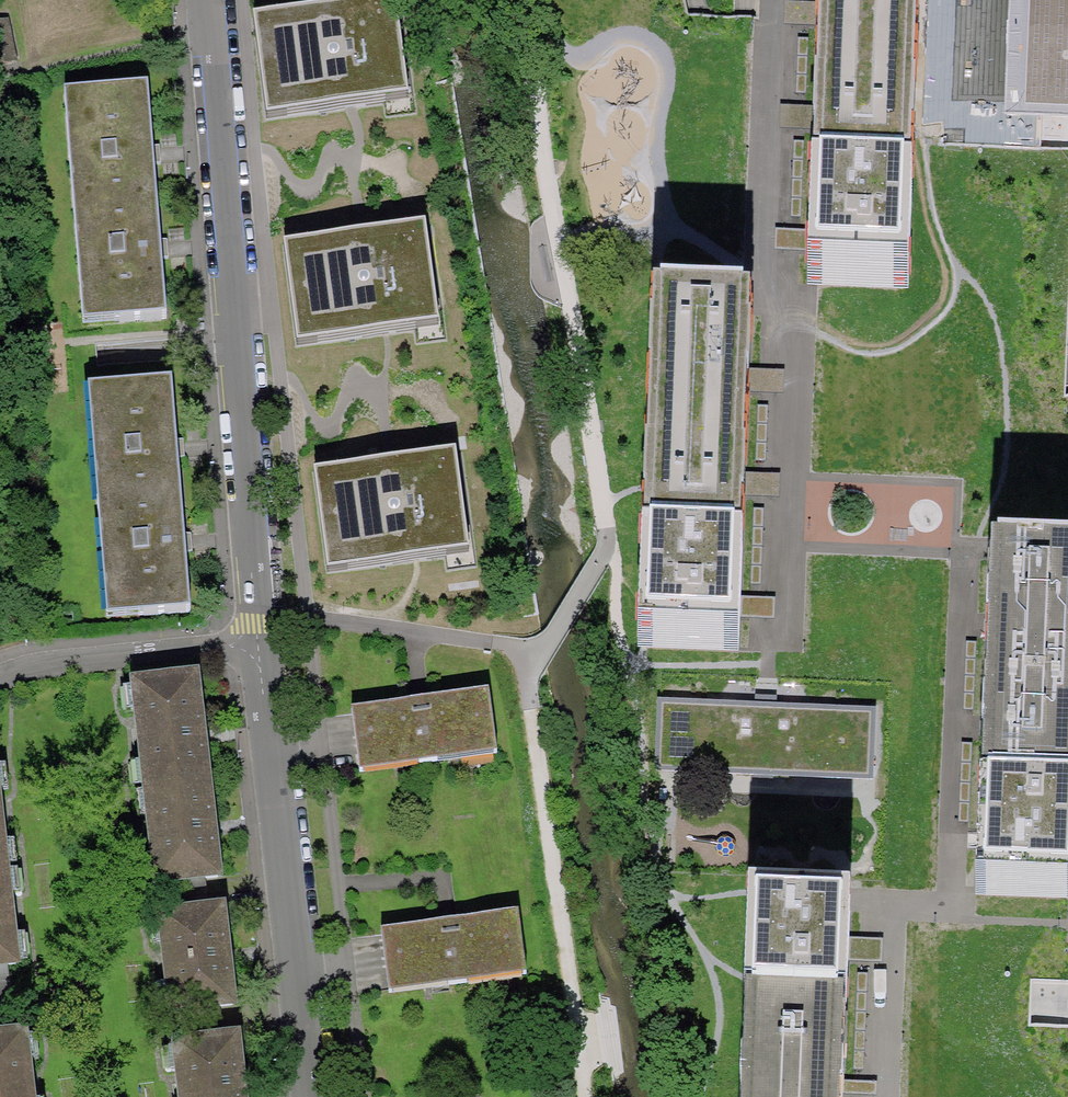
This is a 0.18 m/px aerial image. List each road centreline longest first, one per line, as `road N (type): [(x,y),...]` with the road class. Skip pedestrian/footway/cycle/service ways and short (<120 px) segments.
road 1 (residential): [(258,649),(209,0)]
road 2 (residential): [(314,1096),(258,649)]
road 3 (residential): [(258,649),(184,646),(44,657),(0,673)]

